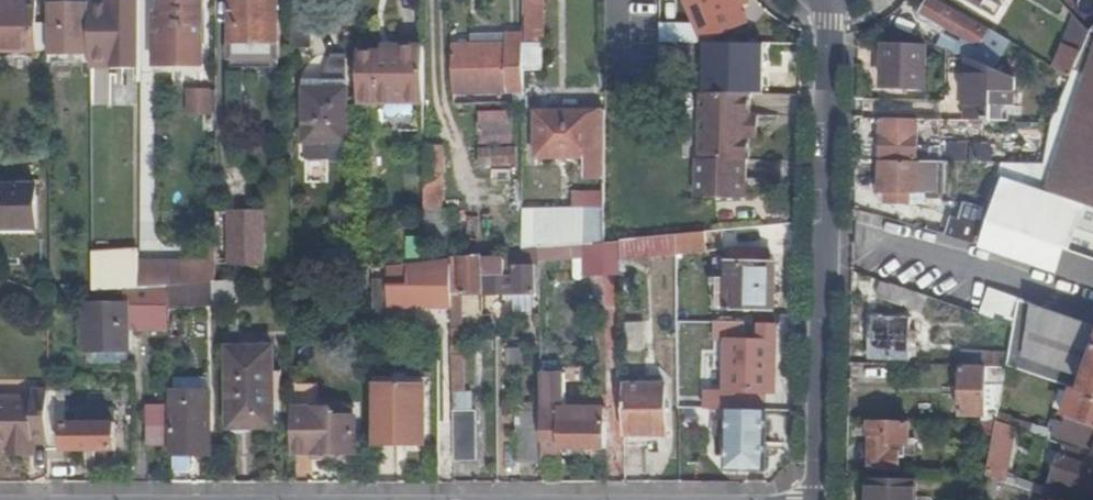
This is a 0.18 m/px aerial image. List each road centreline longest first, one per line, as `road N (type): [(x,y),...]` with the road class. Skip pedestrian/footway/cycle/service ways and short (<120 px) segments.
road 1 (residential): [(833,0),(831,226),(813,499)]

